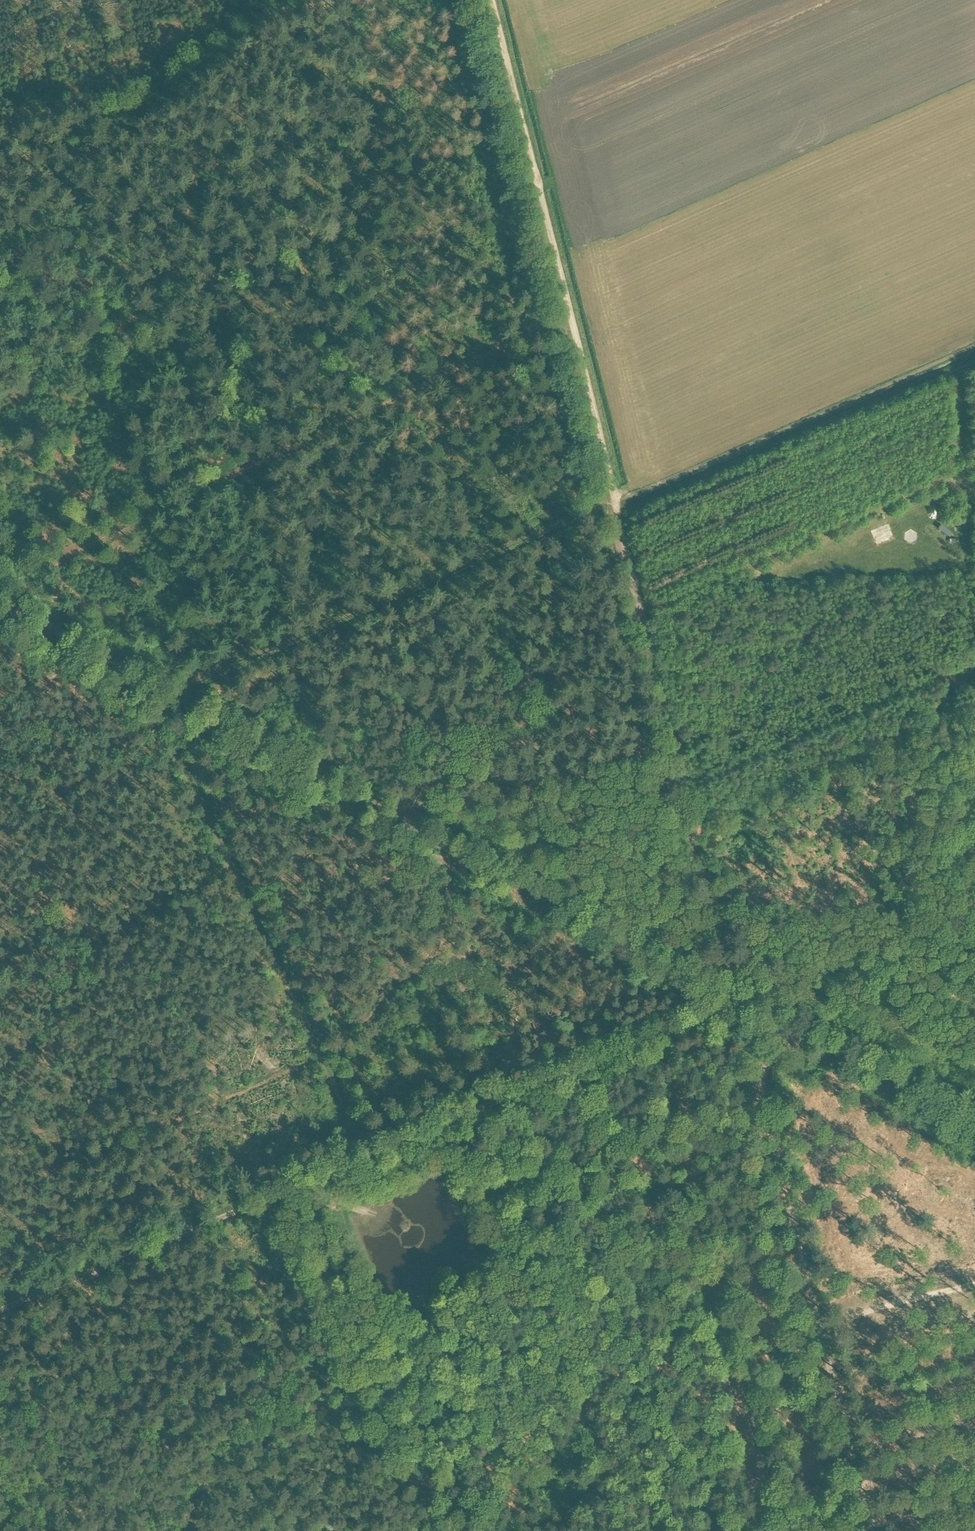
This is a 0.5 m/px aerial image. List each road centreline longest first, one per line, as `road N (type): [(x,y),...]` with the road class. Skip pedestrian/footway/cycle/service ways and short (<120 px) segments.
road 1 (unclassified): [(0,611),(742,1001)]
road 2 (track): [(729,994),(572,320)]
road 3 (track): [(65,550),(572,320)]
road 4 (track): [(572,320),(490,0)]
road 5 (unclassified): [(742,1001),(974,1123)]
road 6 (unclassified): [(742,1001),(939,922),(974,922)]
road 7 (track): [(0,1367),(8,1429),(33,1445),(37,1463),(128,1530)]

